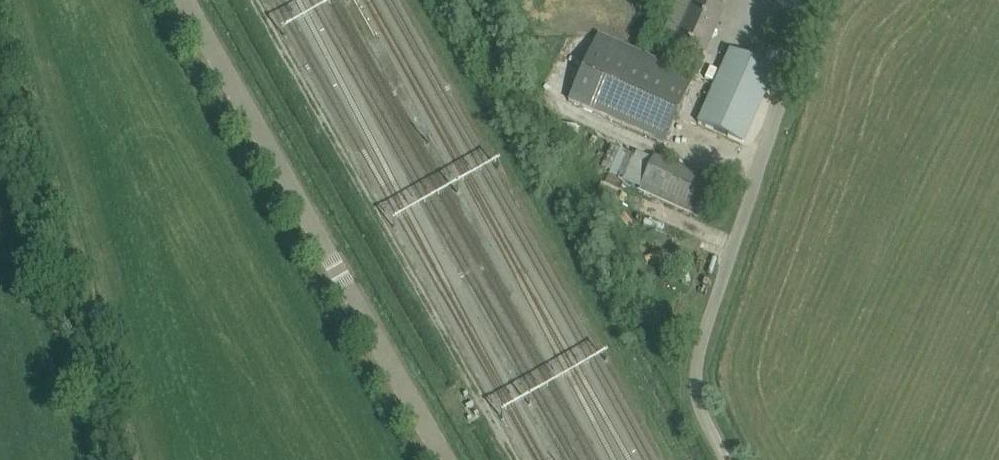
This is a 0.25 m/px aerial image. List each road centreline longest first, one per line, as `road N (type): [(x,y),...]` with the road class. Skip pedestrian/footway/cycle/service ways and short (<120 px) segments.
road 1 (unclassified): [(446,459),(185,0)]
road 2 (unclassified): [(731,459),(701,408),(698,359),(795,52),(787,19),(769,0)]

